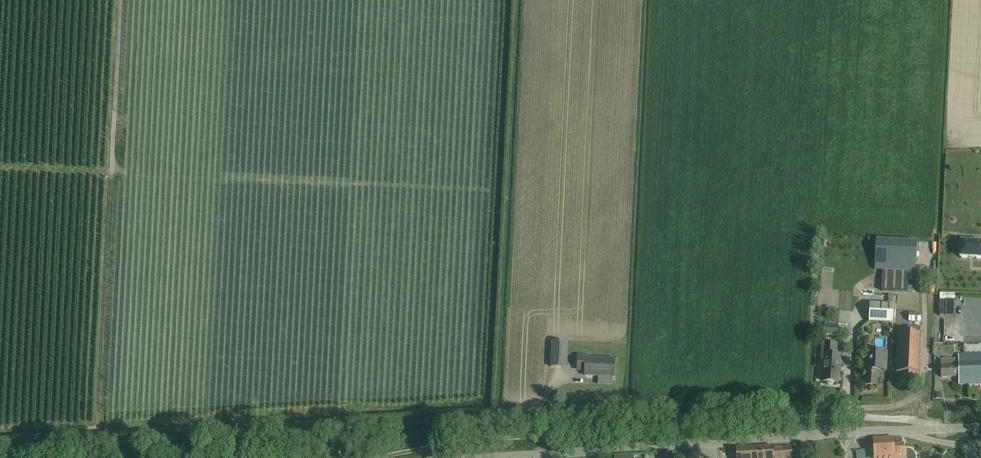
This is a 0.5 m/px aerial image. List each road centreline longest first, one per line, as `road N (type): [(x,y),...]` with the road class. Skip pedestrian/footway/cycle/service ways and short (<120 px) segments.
road 1 (track): [(121,0),(98,428),(541,404)]
road 2 (tertiary): [(476,457),(899,430)]
road 3 (track): [(488,407),(510,0)]
road 4 (track): [(142,457),(488,438)]

